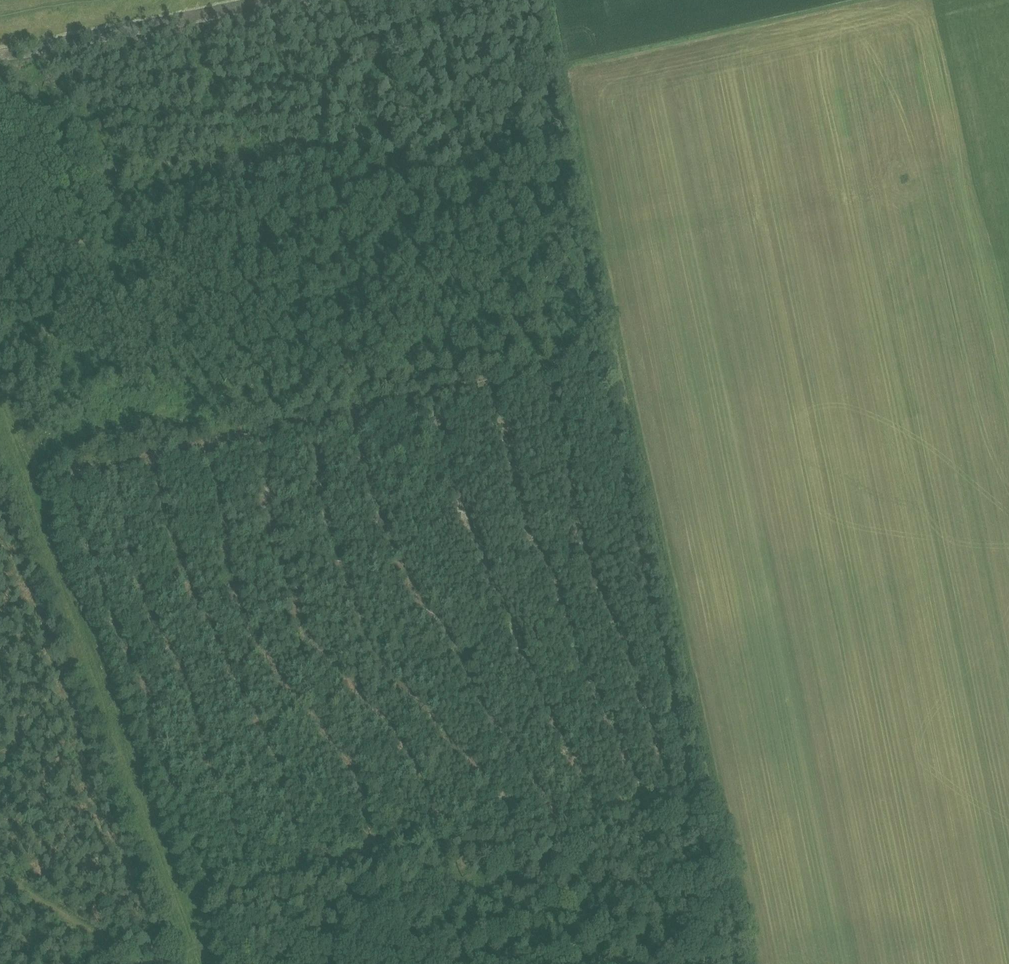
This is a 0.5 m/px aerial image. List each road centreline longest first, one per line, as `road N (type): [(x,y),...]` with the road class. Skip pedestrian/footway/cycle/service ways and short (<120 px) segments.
road 1 (track): [(0,876),(140,963)]

